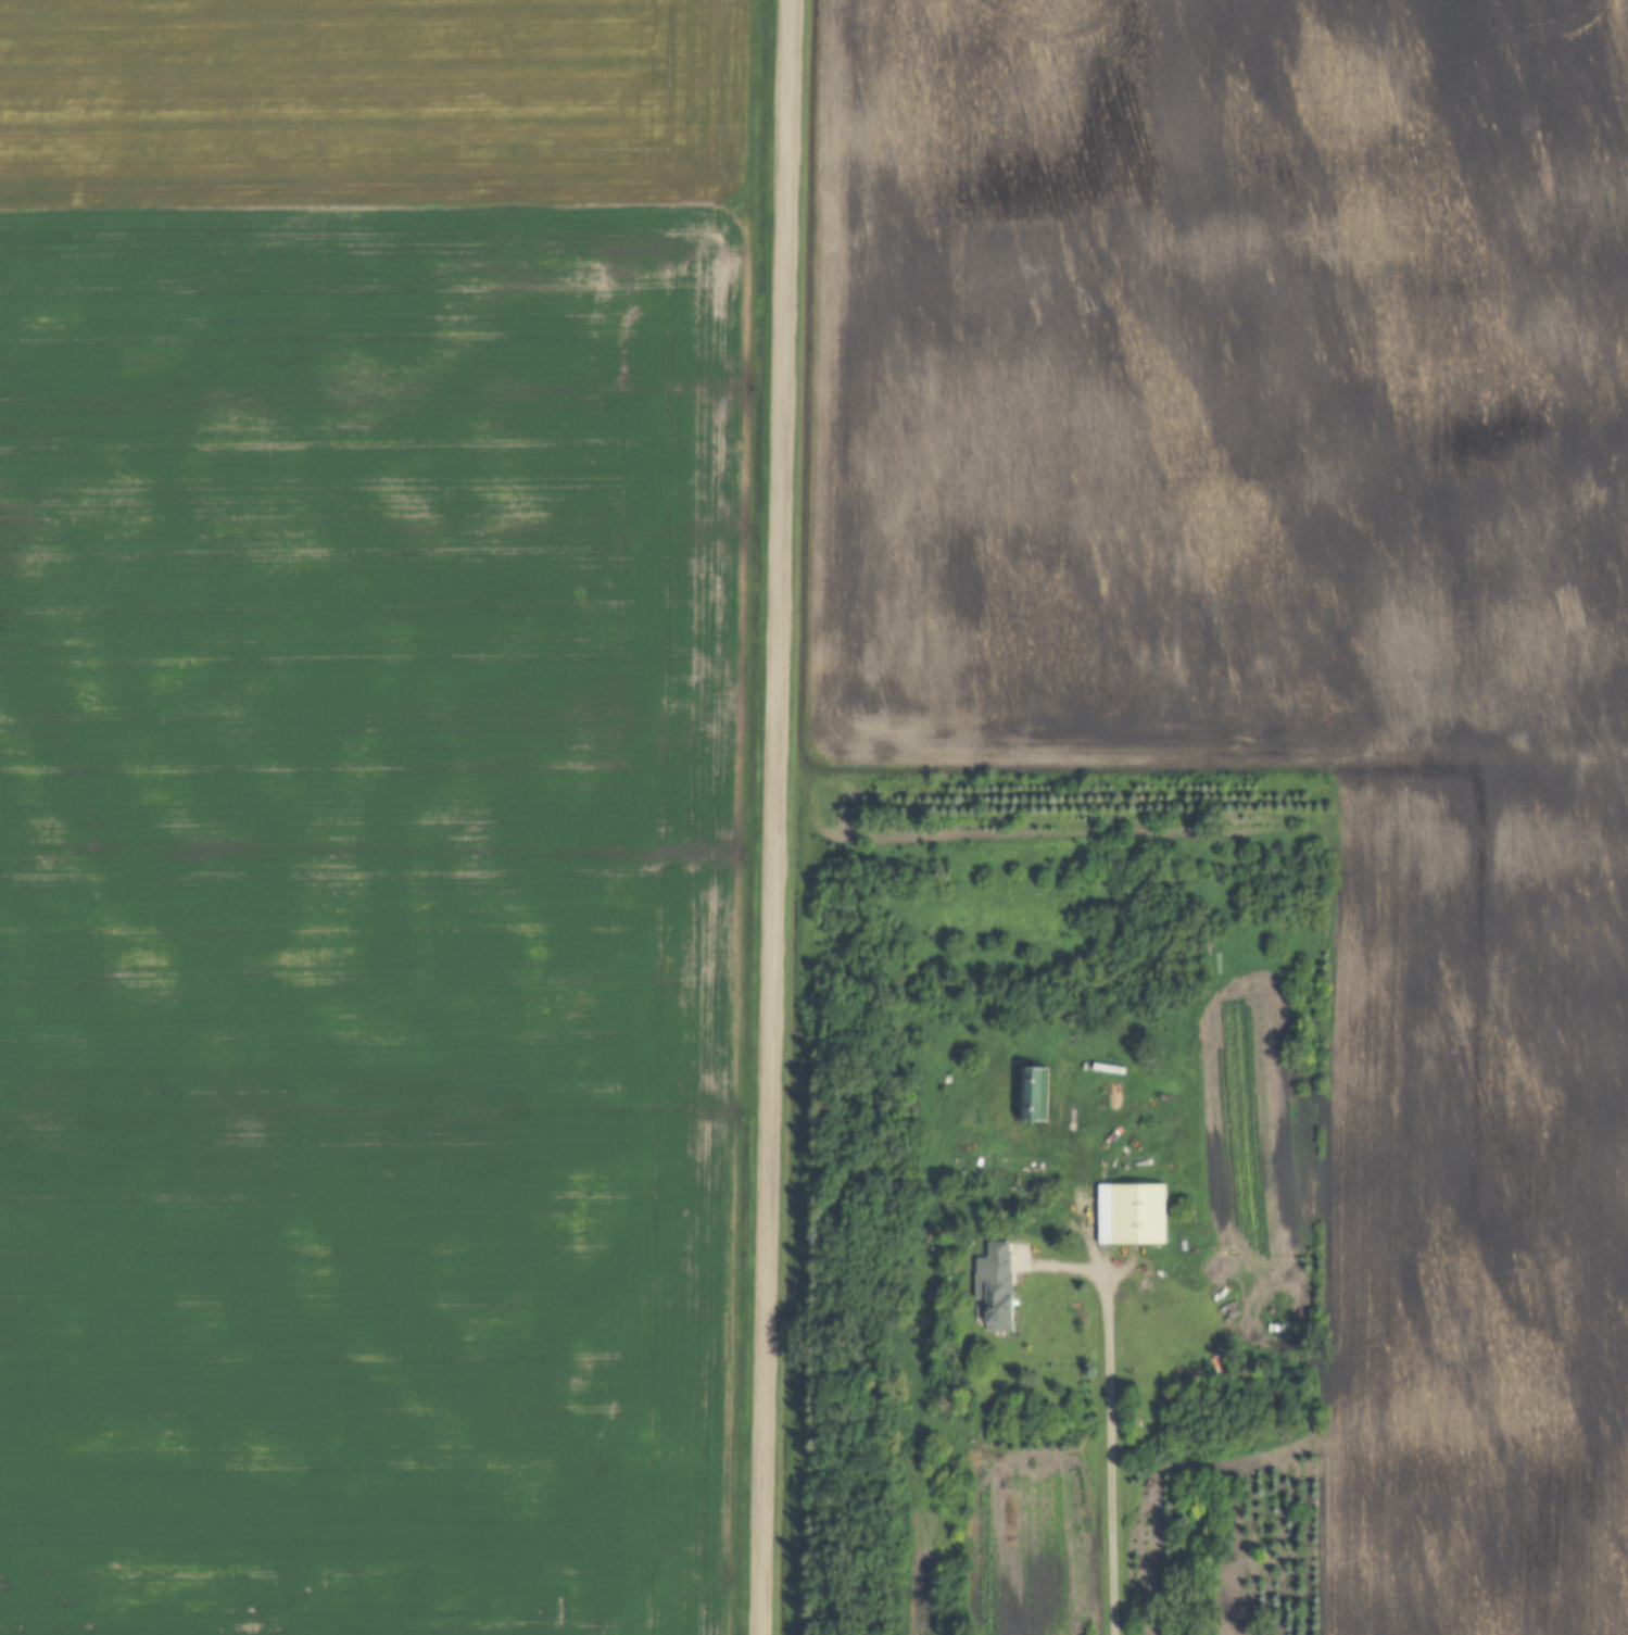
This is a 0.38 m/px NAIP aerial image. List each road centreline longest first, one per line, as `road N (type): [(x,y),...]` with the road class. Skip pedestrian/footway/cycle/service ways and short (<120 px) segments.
road 1 (residential): [(759,1634),(789,0)]

